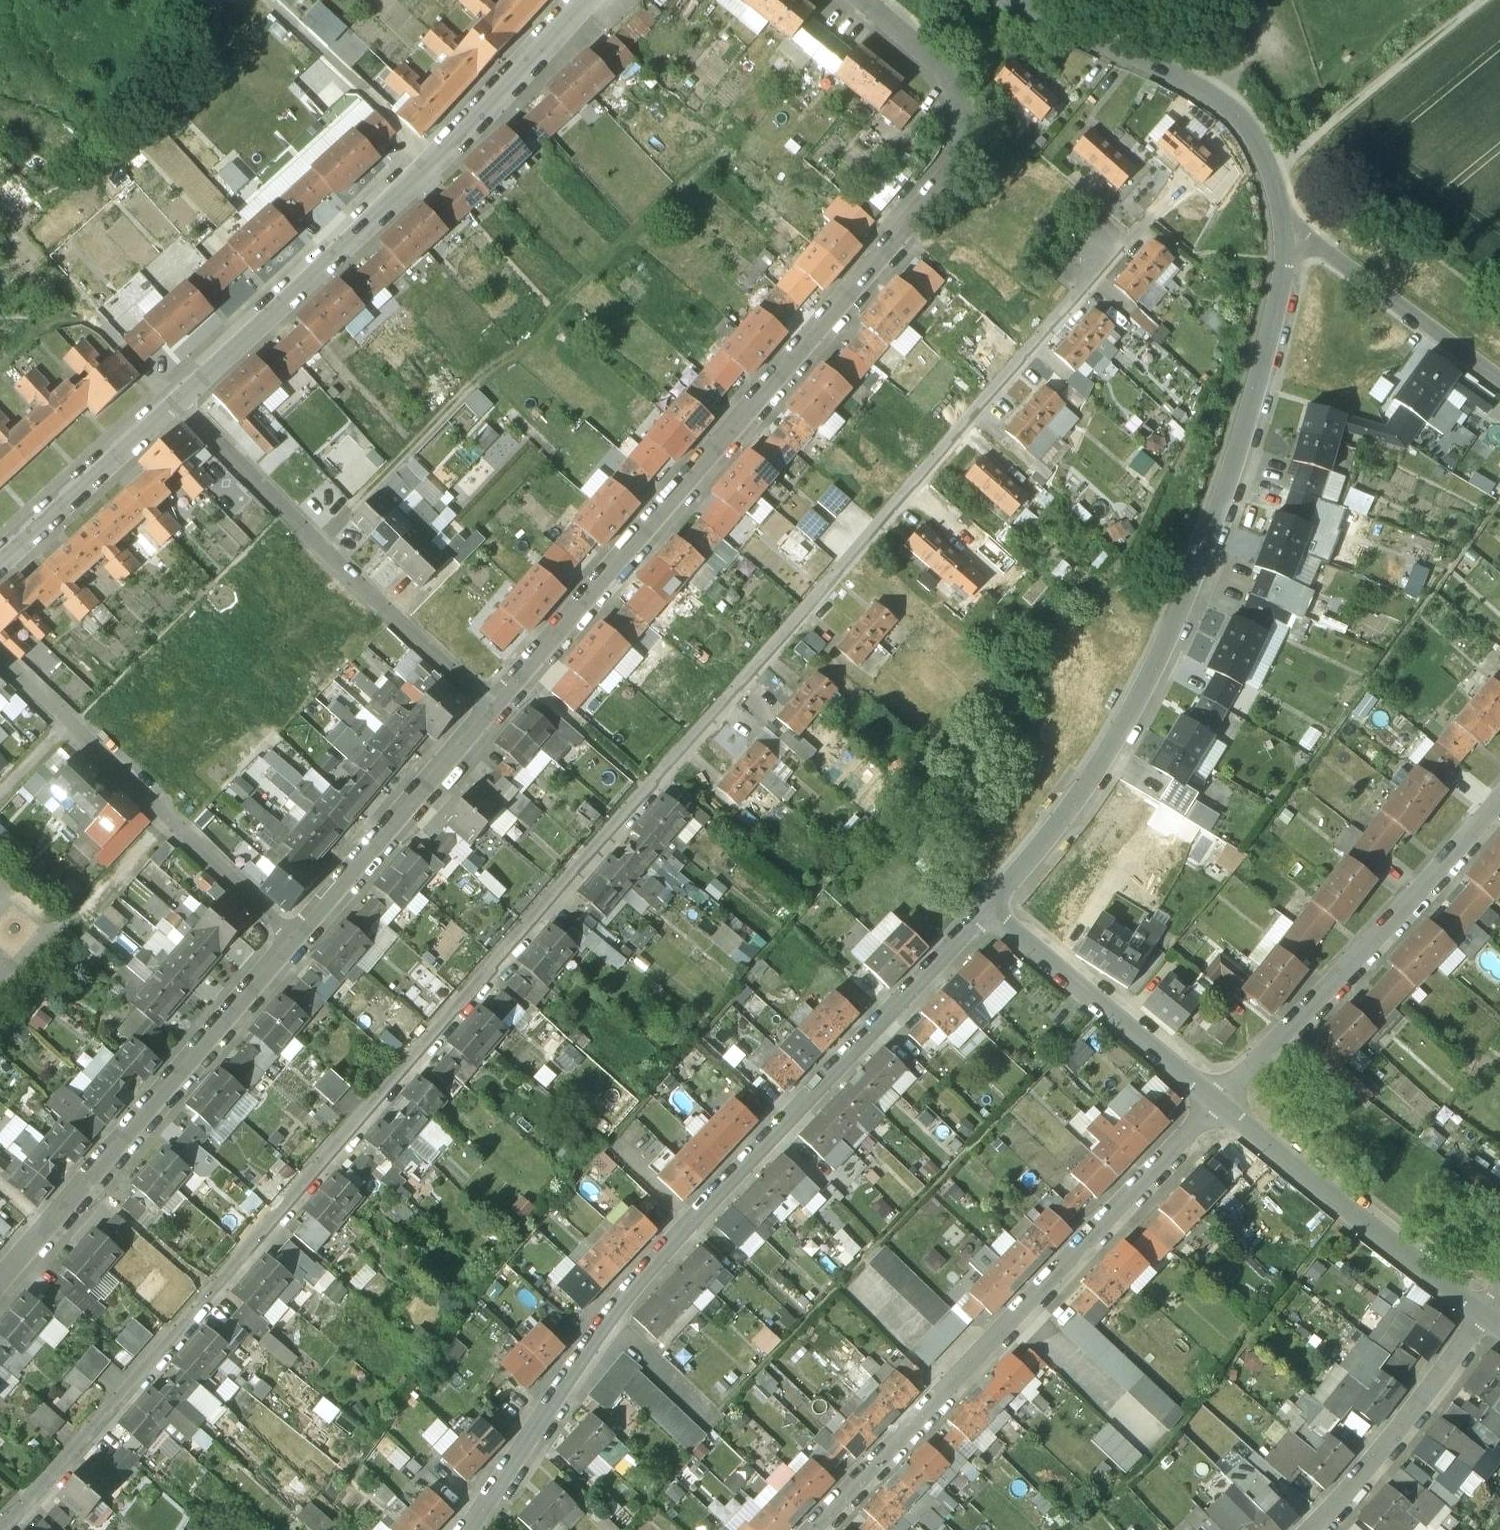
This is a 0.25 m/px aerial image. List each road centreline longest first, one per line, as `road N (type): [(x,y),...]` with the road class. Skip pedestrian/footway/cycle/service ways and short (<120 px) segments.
road 1 (residential): [(0,1529),(652,786),(1103,254)]
road 2 (residential): [(862,0),(927,52),(963,101),(961,161),(493,716)]
road 3 (residential): [(992,904),(598,1325),(468,1529)]
road 4 (residential): [(1287,241),(1286,289),(1259,385),(1170,643),(1097,774),(992,904)]
road 5 (residential): [(1224,1101),(817,1529)]
road 6 (residential): [(177,401),(357,232),(578,0)]
road 7 (residential): [(300,940),(0,1288)]
road 8 (residential): [(177,401),(493,716)]
road 9 (residential): [(300,940),(0,658)]
road 10 (residential): [(1499,797),(1224,1101)]
road 11 (residential): [(1004,0),(1172,78),(1239,121),(1264,150),(1287,241)]
road 12 (residential): [(1224,1101),(1348,1211),(1484,1313)]
road 13 (residential): [(992,904),(1224,1101)]
road 14 (residential): [(493,716),(300,940)]
road 15 (track): [(1272,177),(1499,3)]
road 16 (residential): [(1312,1529),(1484,1313)]
road 17 (residential): [(1499,389),(1321,255),(1287,241)]
road 18 (residential): [(0,570),(177,401)]

